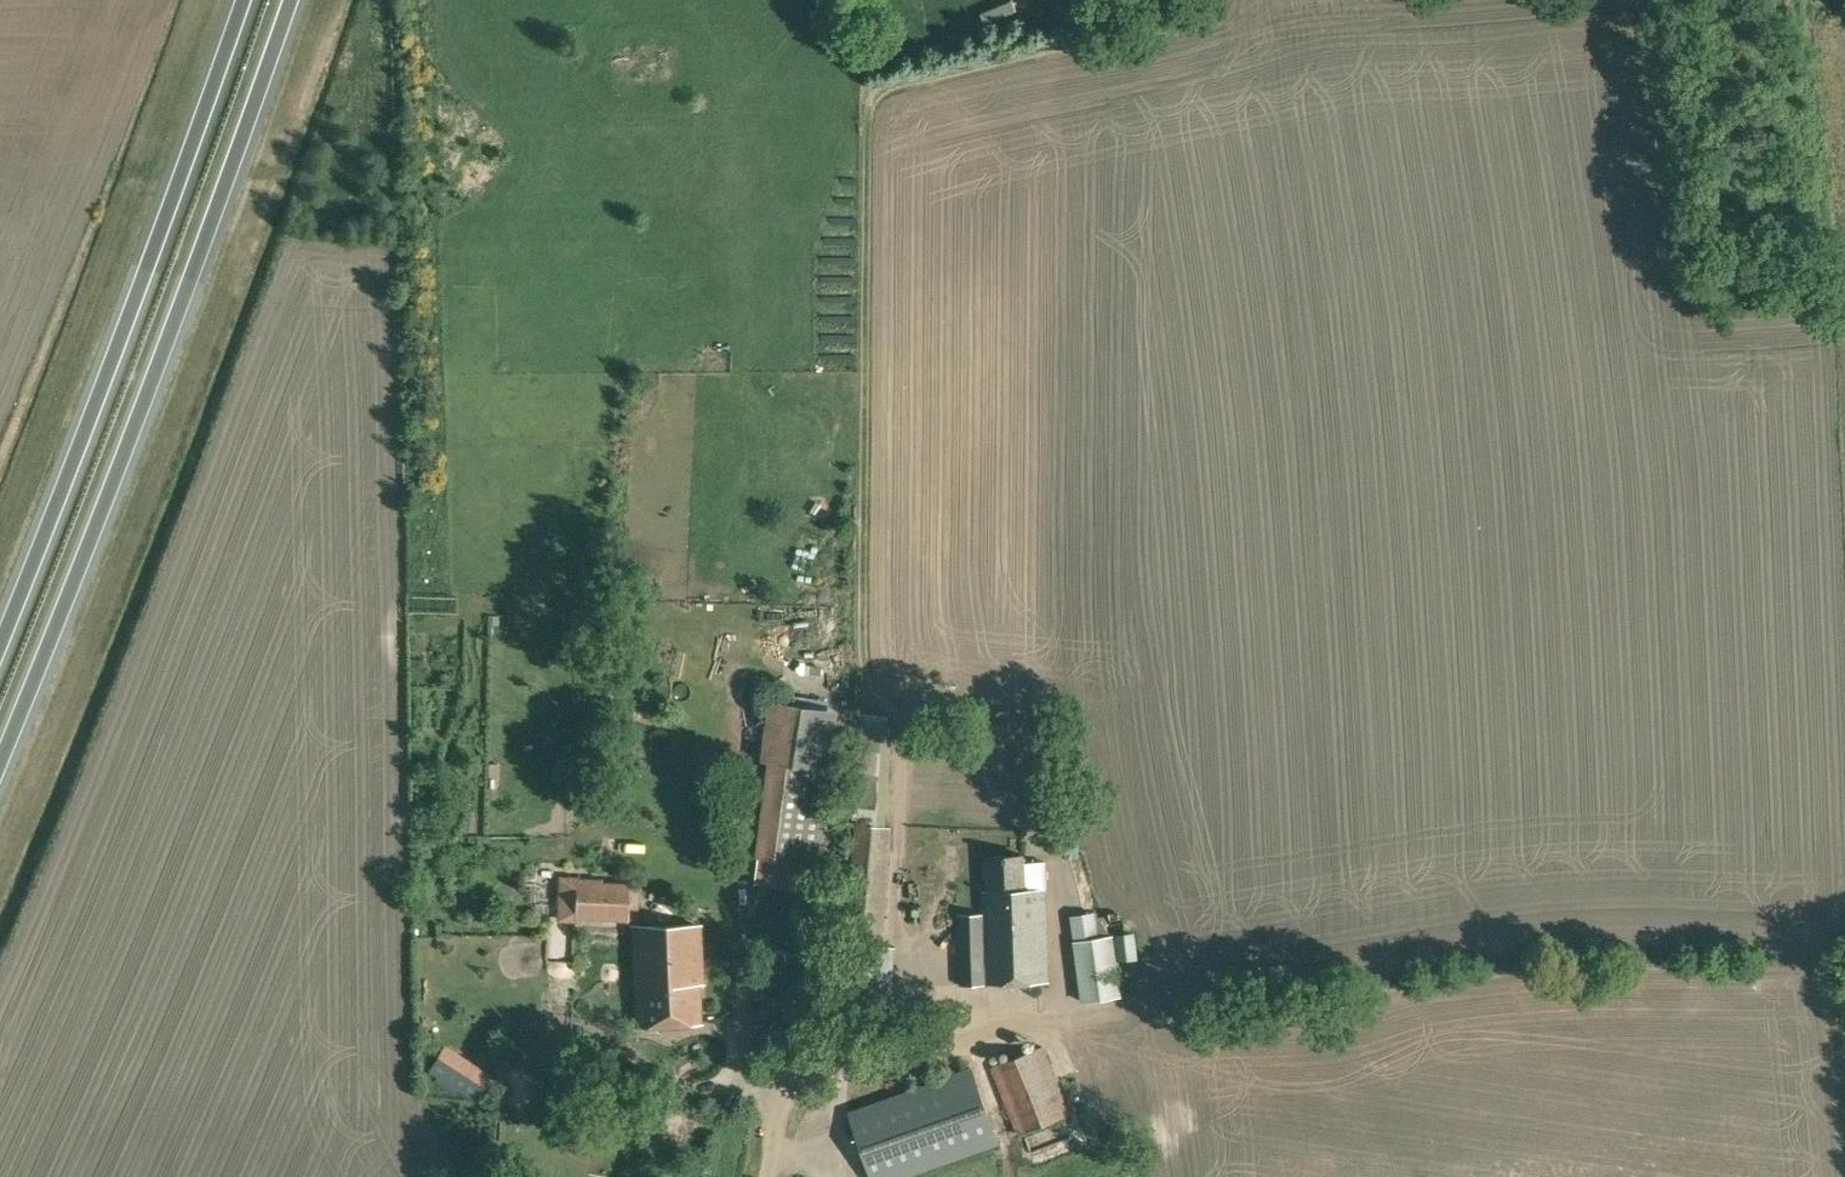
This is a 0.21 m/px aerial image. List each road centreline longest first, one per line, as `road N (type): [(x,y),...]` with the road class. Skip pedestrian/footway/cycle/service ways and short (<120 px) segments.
road 1 (trunk): [(0,762),(289,0)]
road 2 (trunk): [(236,0),(0,652)]

